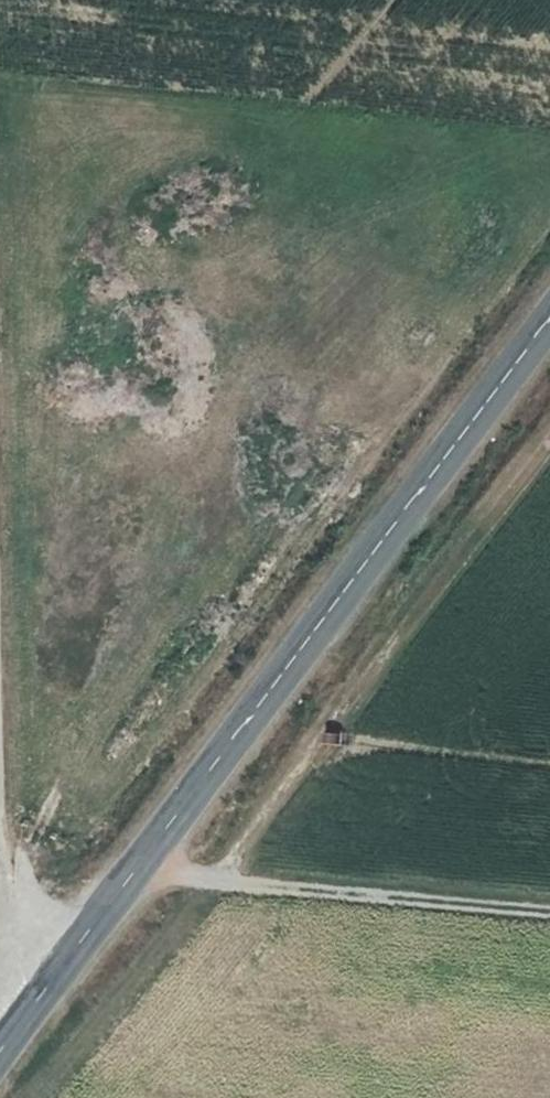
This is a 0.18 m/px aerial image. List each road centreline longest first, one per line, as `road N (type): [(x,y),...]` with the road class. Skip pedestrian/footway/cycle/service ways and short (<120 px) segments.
road 1 (tertiary): [(17,1029),(549,314)]
road 2 (track): [(549,914),(135,875)]
road 3 (unclassified): [(0,627),(17,1029)]

